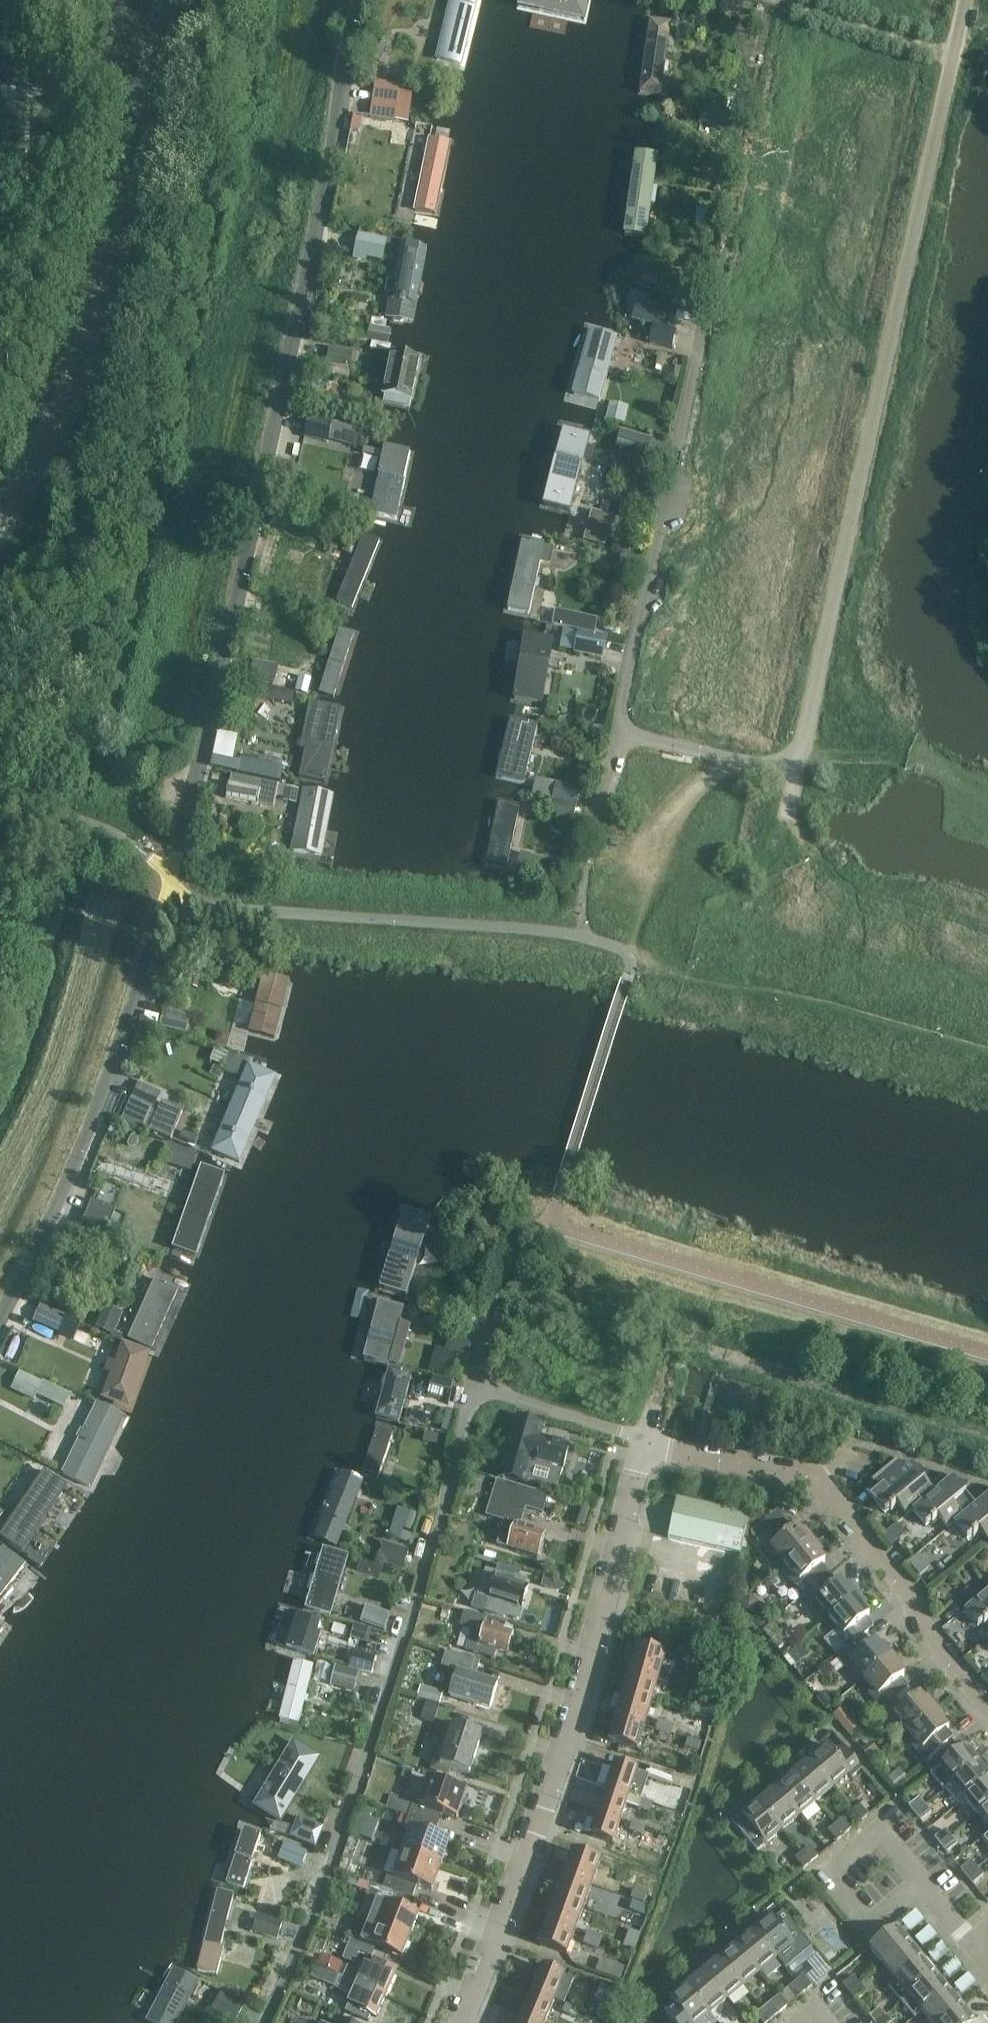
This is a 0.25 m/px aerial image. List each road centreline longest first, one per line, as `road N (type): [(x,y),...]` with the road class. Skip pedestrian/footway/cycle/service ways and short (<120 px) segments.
road 1 (residential): [(0,1323),(84,1147),(171,878),(223,669),(363,0)]
road 2 (residential): [(615,730),(764,763),(799,755),(965,0)]
road 3 (unclassified): [(474,1386),(441,1522),(333,1862),(265,2022)]
road 4 (residential): [(462,2022),(597,1638),(643,1449)]
road 5 (tertiary): [(0,516),(32,471),(86,348),(166,0)]
road 6 (residential): [(987,1706),(928,1634),(914,1596),(812,1482),(643,1449)]
road 7 (residential): [(615,730),(716,285)]
road 8 (residential): [(586,937),(583,883),(615,730)]
road 9 (residential): [(926,1886),(885,1836),(829,1879),(871,1929)]
road 10 (unclassified): [(474,1386),(504,1259),(522,1236),(549,1224)]
road 11 (unclassified): [(643,1449),(633,1433),(474,1386)]

